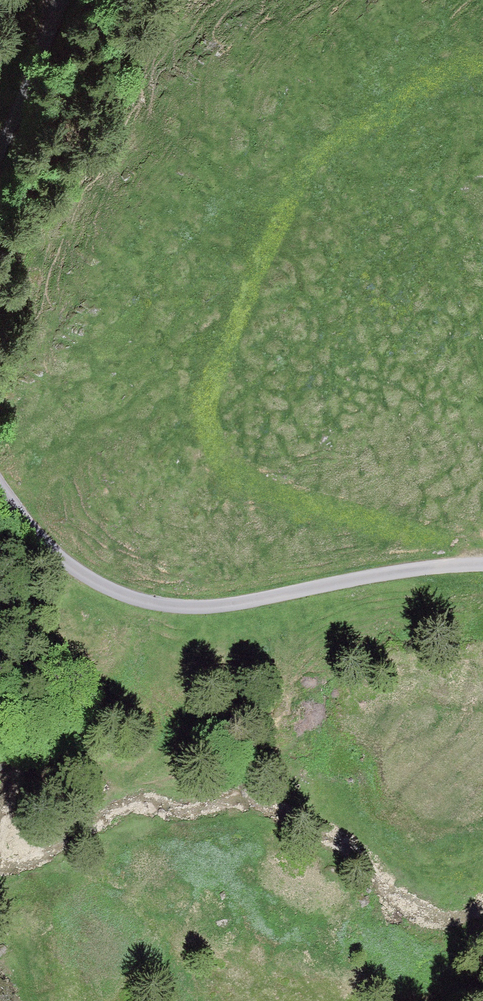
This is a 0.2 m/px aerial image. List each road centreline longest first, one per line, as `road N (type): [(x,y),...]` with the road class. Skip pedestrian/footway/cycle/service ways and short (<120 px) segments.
road 1 (track): [(482,65),(451,71),(321,153),(293,192),(208,379),(203,412),(216,458),(235,475),(482,549)]
road 2 (unclassified): [(0,493),(71,566),(170,604),(234,603),(387,572),(482,562)]
road 3 (unclassified): [(60,0),(0,148)]

